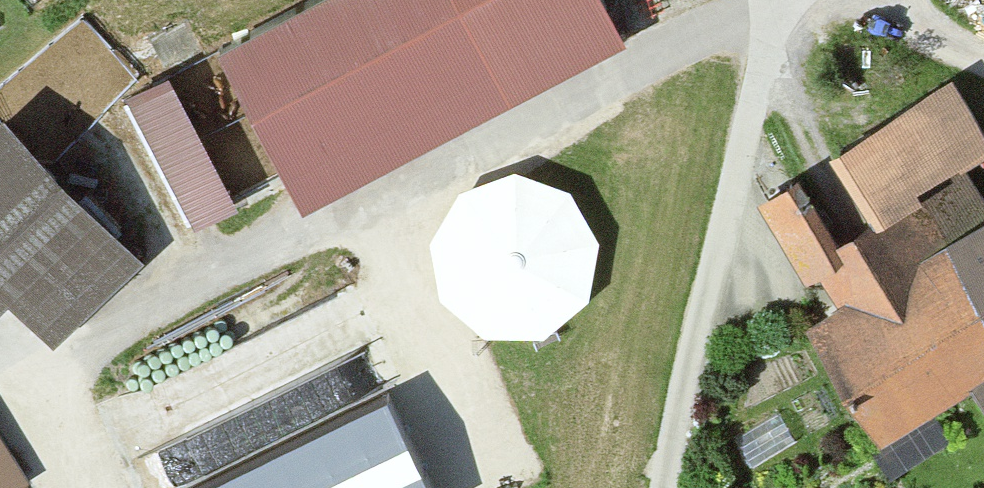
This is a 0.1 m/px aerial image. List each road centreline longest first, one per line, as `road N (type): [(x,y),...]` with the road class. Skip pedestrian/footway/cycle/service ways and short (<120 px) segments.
road 1 (residential): [(0,367),(71,347),(758,0)]
road 2 (track): [(664,487),(769,0)]

